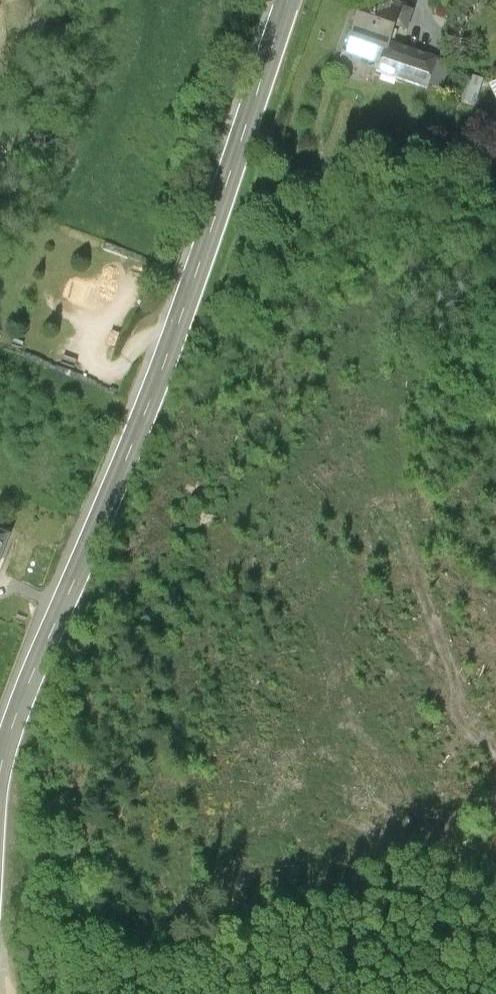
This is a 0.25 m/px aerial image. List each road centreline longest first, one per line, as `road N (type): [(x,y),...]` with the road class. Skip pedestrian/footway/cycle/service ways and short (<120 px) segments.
road 1 (secondary): [(285,0),(163,363),(36,657),(0,808)]

